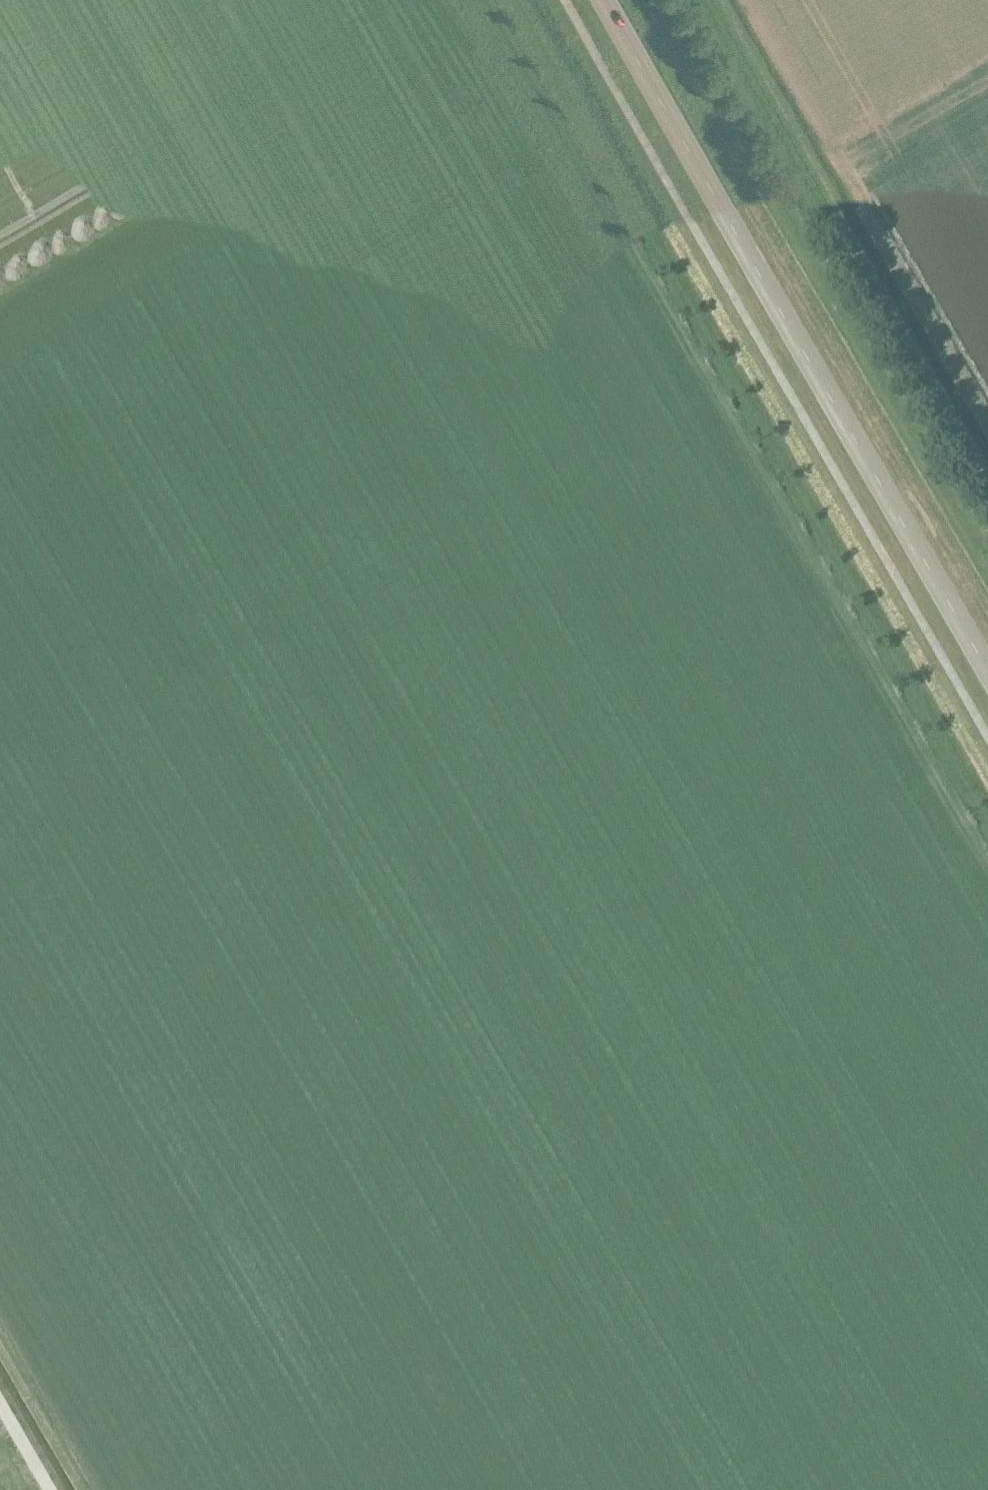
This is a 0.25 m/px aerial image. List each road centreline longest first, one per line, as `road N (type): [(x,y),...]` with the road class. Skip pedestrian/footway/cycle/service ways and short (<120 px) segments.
road 1 (tertiary): [(591,0),(987,699)]

